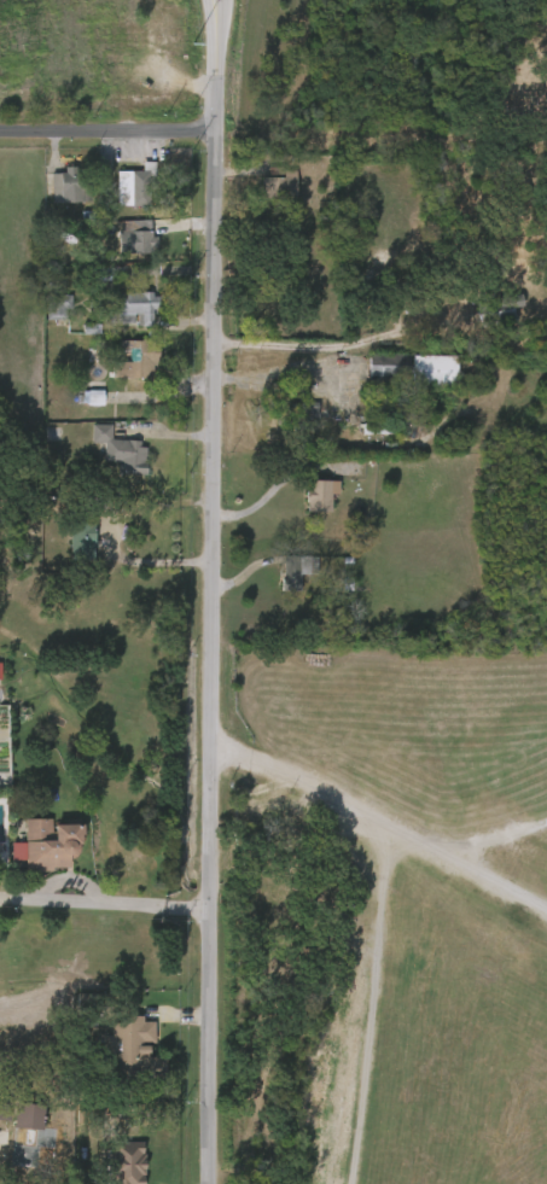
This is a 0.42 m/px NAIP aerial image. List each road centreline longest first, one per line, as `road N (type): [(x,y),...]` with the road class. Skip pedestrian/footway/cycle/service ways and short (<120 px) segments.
road 1 (tertiary): [(216,35),(209,1183)]
road 2 (residential): [(0,128),(216,133)]

